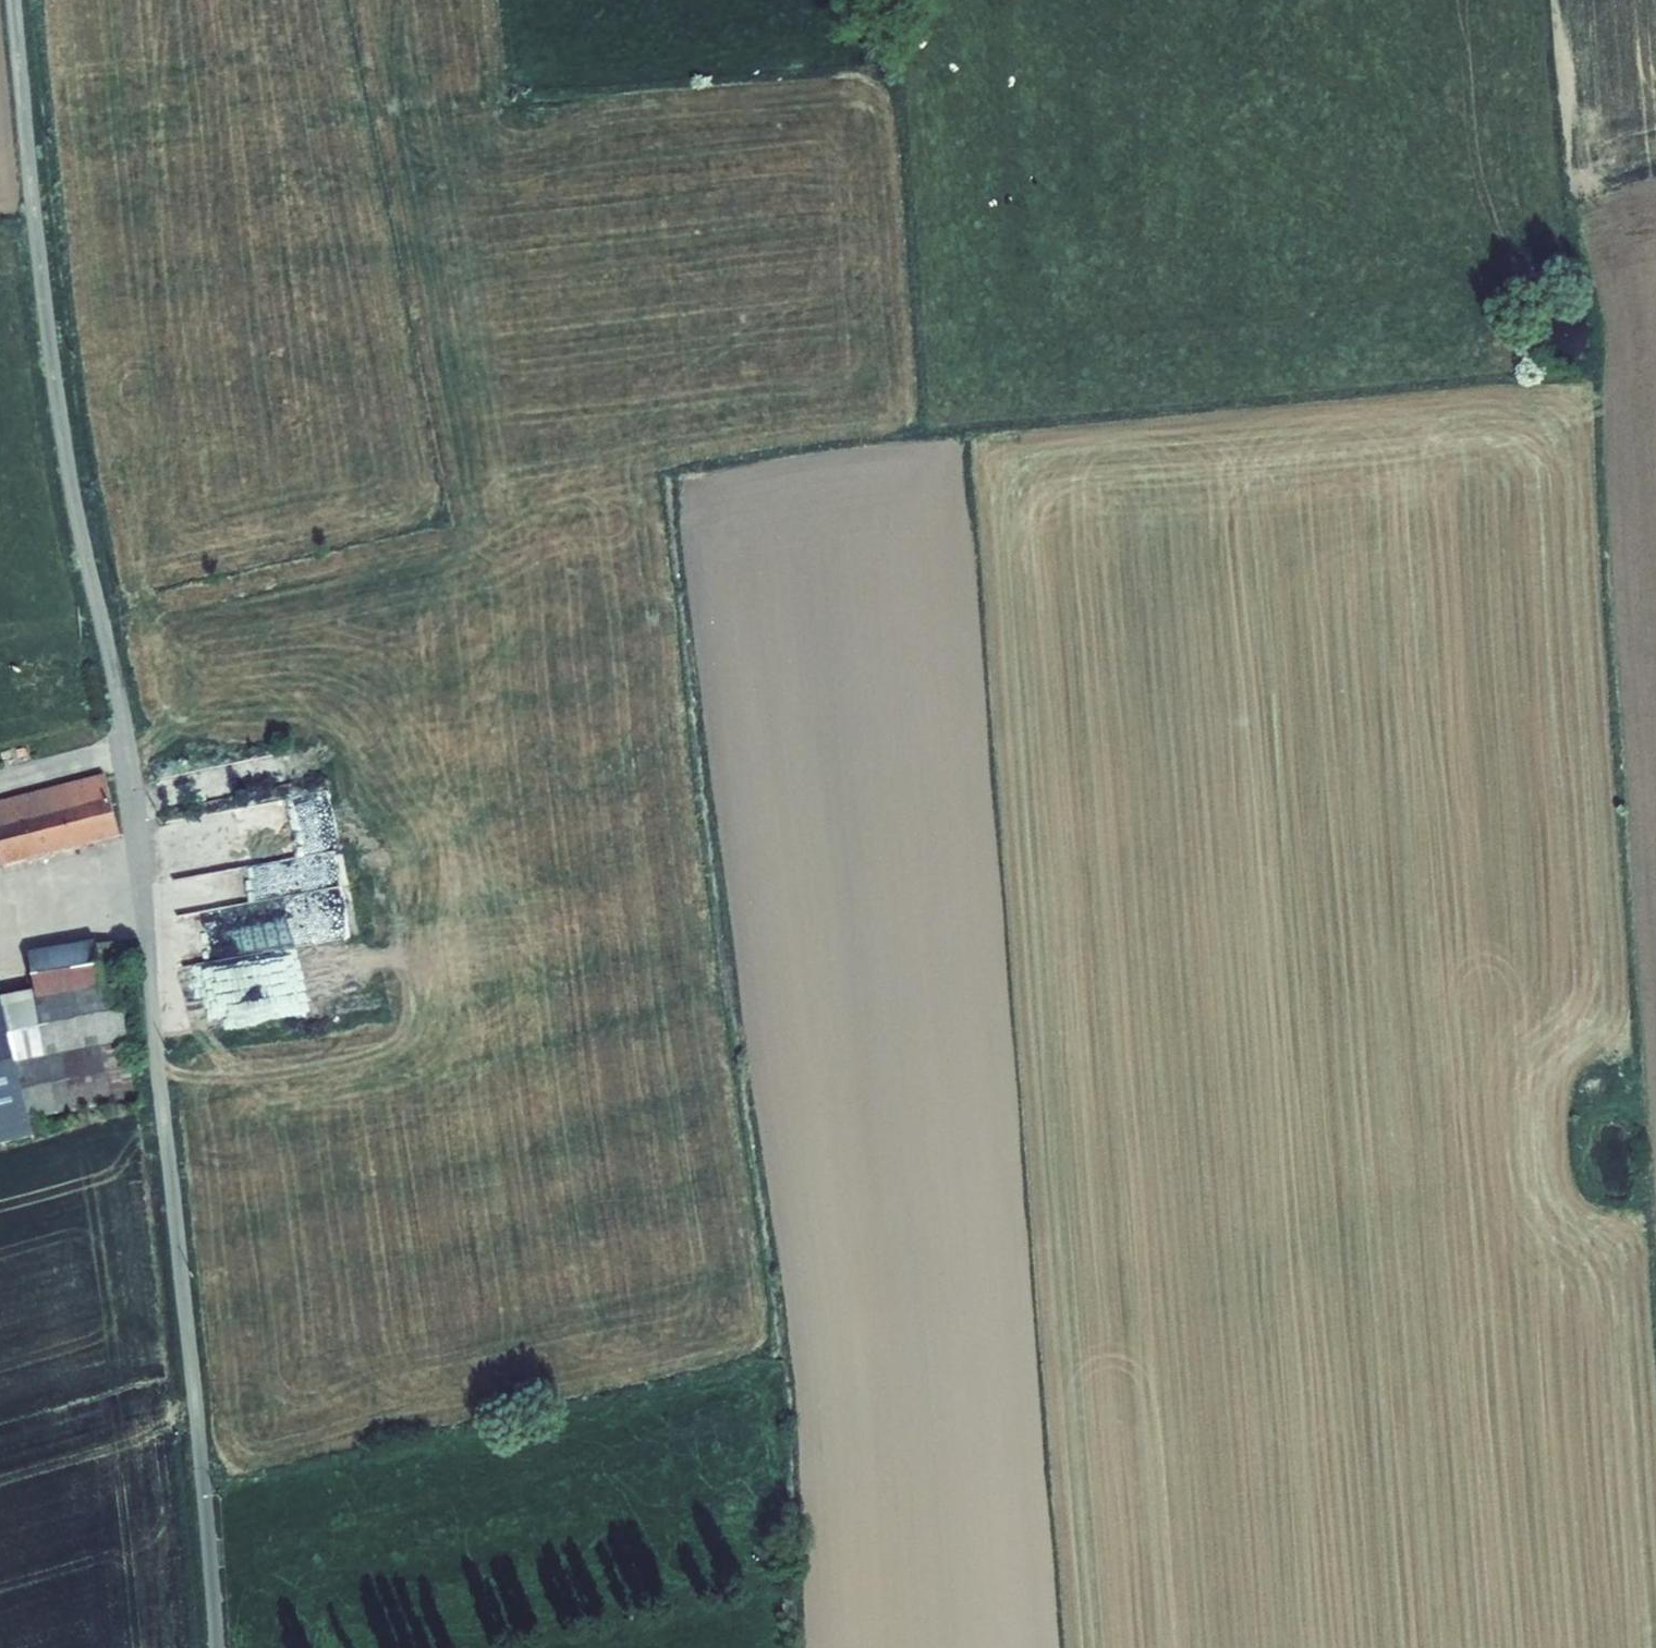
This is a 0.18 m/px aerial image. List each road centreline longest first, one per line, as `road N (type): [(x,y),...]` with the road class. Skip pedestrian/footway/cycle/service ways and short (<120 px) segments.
road 1 (unclassified): [(13,0),(42,296),(76,525),(117,689),(200,1444),(214,1647)]

